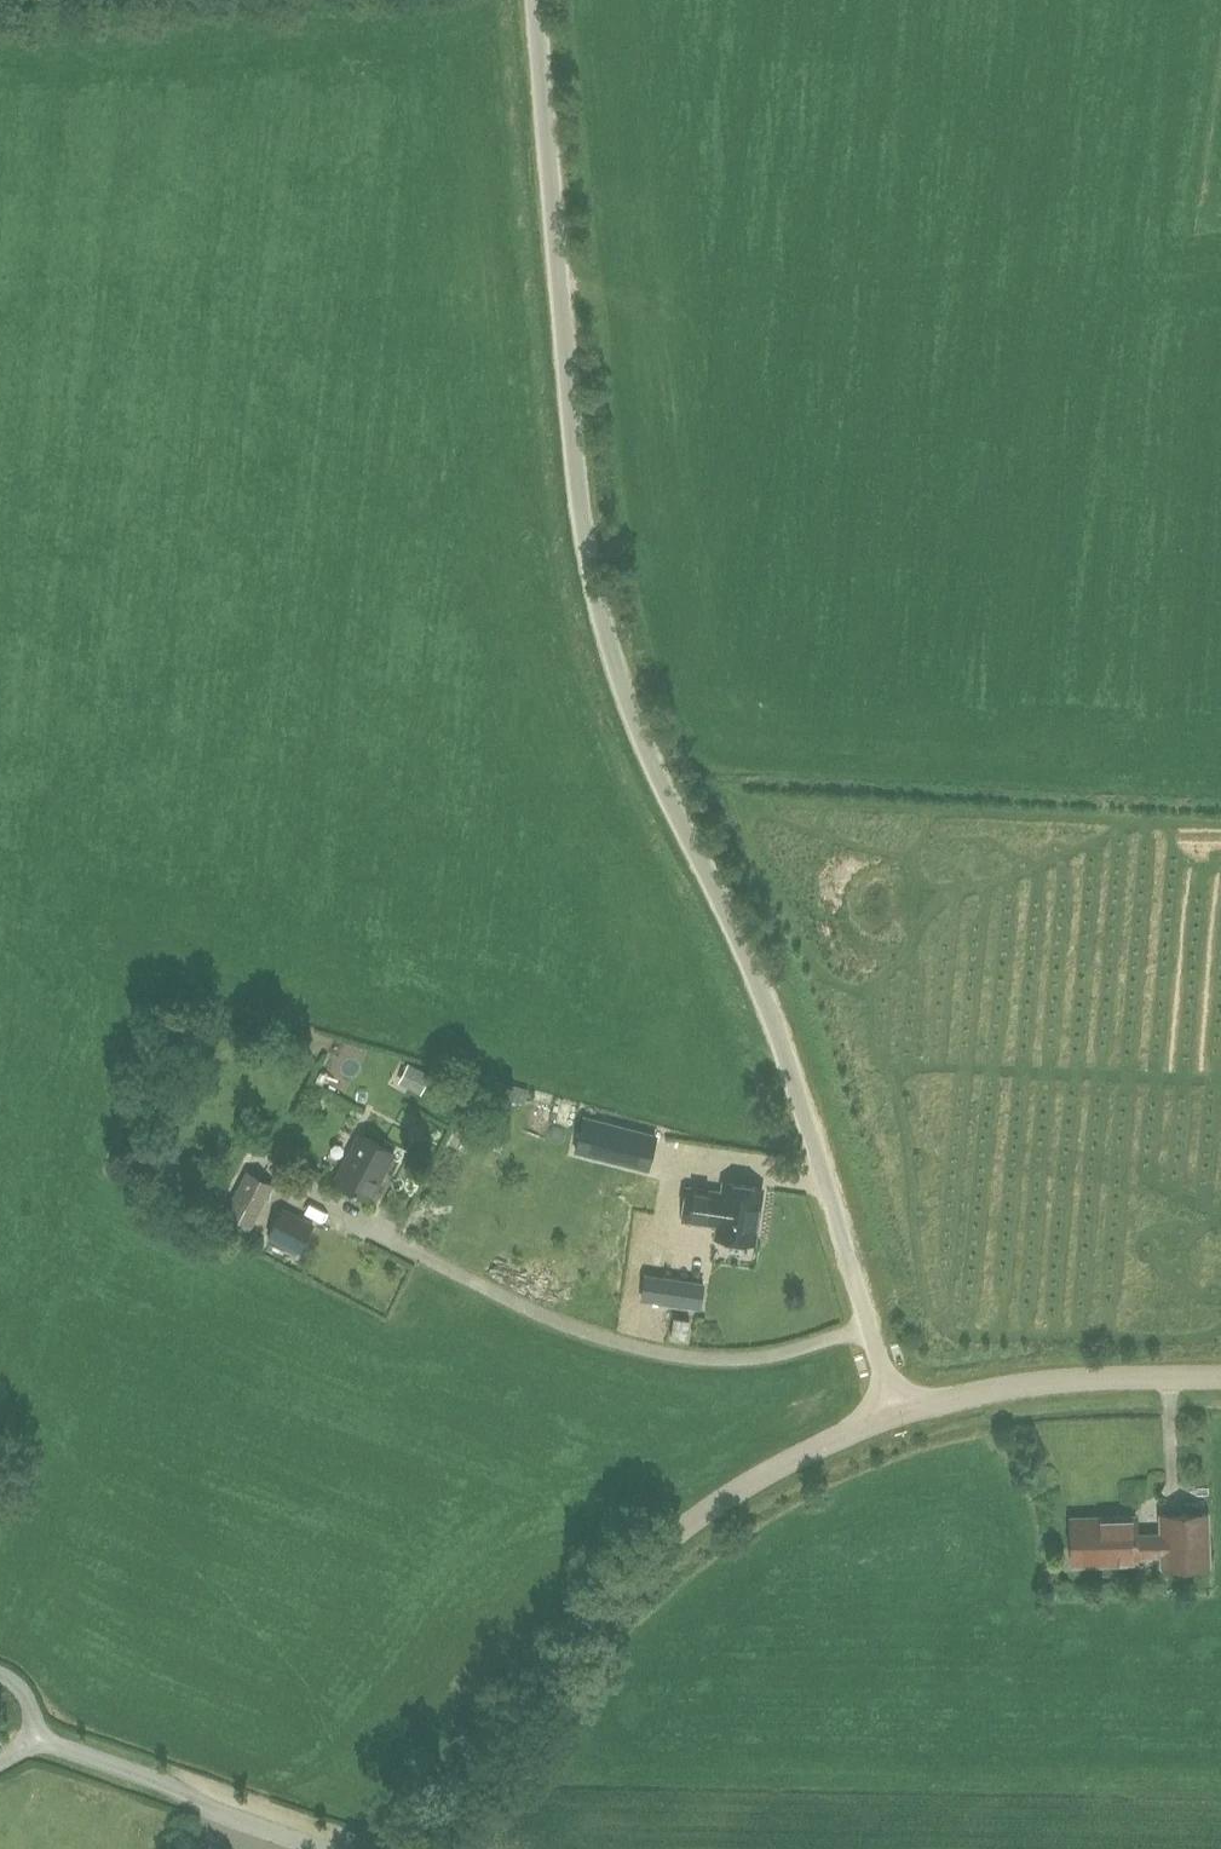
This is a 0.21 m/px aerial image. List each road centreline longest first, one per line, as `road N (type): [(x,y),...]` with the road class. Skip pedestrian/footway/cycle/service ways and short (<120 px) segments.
road 1 (unclassified): [(897,1412),(796,1074),(603,613),(571,382),(535,0)]
road 2 (unclassified): [(400,1848),(587,1615),(670,1538),(770,1471),(897,1412)]
road 3 (unclassified): [(897,1412),(1033,1381),(1220,1378)]

